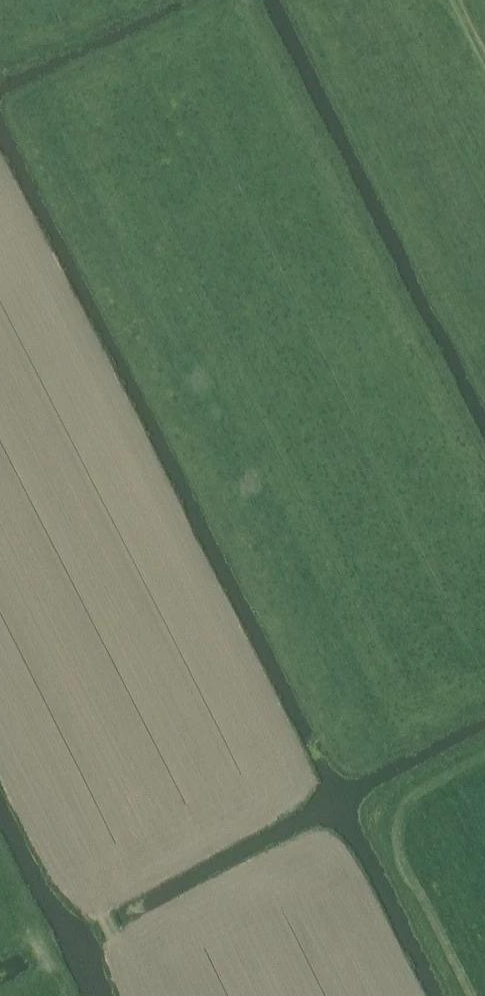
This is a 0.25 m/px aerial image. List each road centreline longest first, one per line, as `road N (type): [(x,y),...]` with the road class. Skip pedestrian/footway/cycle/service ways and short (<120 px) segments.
road 1 (track): [(484,356),(307,0)]

